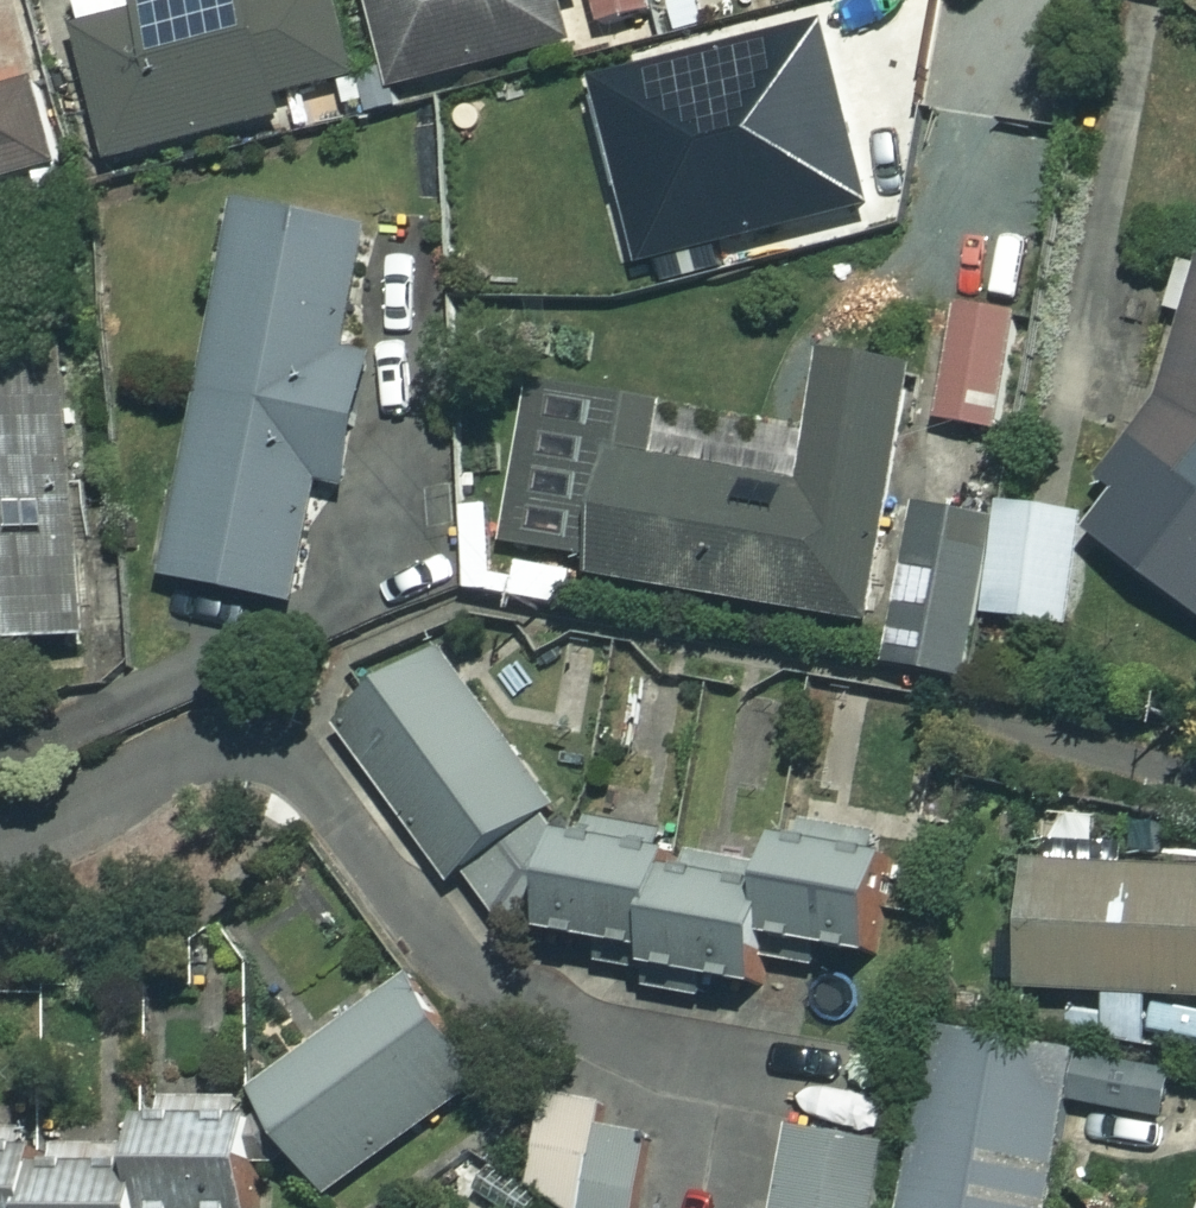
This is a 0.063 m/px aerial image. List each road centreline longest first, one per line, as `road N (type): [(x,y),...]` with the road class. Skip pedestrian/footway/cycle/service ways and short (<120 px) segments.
road 1 (residential): [(846,1090),(602,1028),(489,987),(460,969),(295,762),(263,748),(224,745),(191,755),(0,835)]

